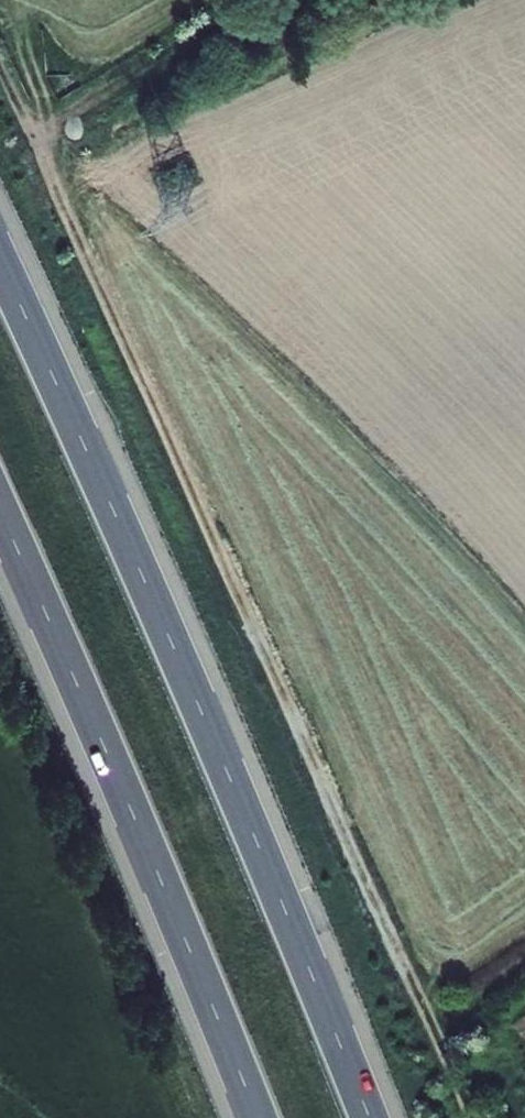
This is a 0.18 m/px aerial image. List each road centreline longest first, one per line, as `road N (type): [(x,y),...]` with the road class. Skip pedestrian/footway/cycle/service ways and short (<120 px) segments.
road 1 (track): [(449,1117),(0,98)]
road 2 (motorway): [(369,1117),(213,740),(0,263)]
road 3 (motorway): [(0,514),(256,1117)]

